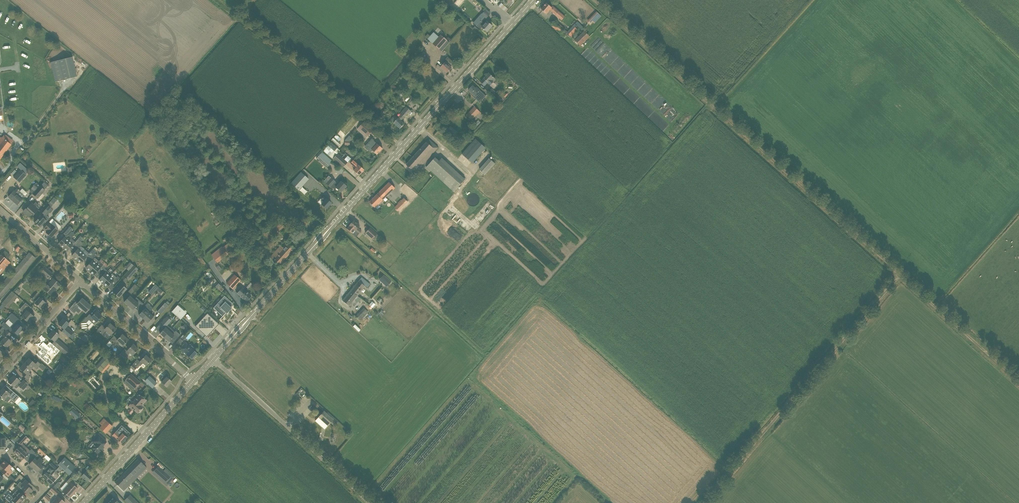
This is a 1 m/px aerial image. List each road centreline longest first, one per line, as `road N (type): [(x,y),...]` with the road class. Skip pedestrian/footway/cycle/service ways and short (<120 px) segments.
road 1 (track): [(900,272),(595,0)]
road 2 (secondary): [(328,229),(533,0)]
road 3 (track): [(704,502),(900,272)]
road 4 (unclassified): [(371,502),(212,359)]
road 5 (secondary): [(84,502),(193,381)]
road 6 (track): [(1018,380),(900,272)]
road 7 (residential): [(193,381),(81,283)]
road 8 (residential): [(0,378),(81,283)]

